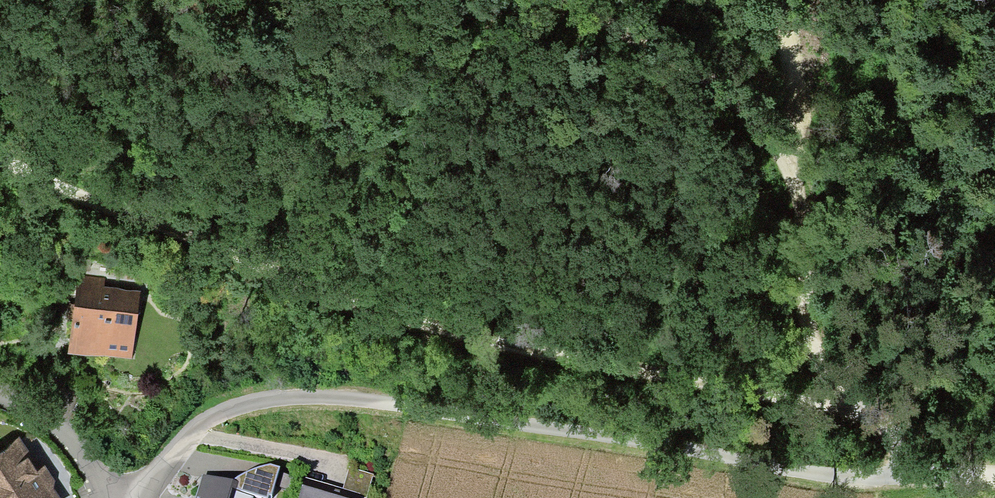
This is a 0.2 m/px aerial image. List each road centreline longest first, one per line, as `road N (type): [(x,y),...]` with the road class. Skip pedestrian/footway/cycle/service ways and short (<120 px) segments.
road 1 (track): [(0,161),(319,292),(685,382),(841,395)]
road 2 (track): [(136,497),(205,418),(268,397),(500,419),(860,480),(910,471)]
road 3 (track): [(910,471),(896,433),(841,395),(811,302),(796,173),(714,86),(563,0)]
road 4 (track): [(796,173),(779,0)]
road 5 (residential): [(0,396),(49,424),(96,466),(108,497)]

